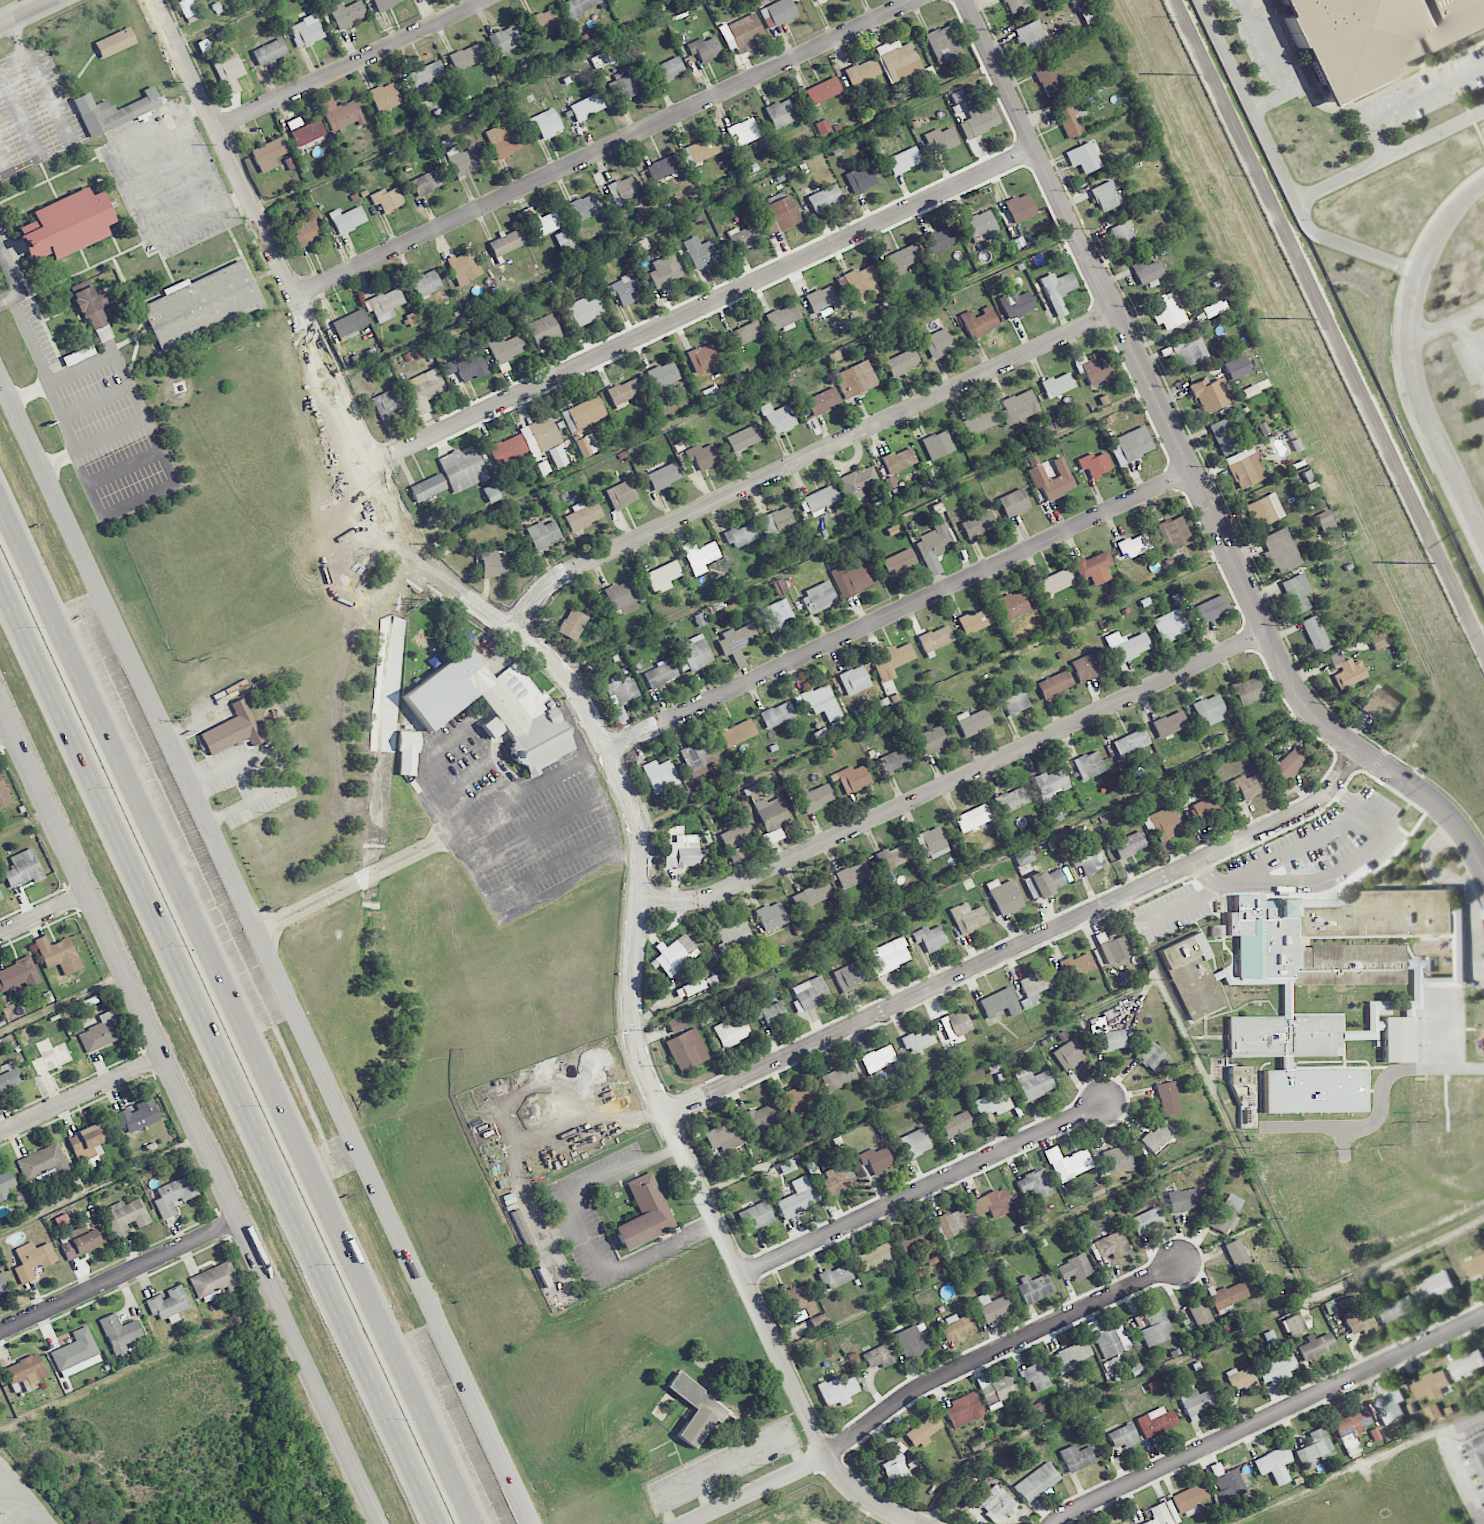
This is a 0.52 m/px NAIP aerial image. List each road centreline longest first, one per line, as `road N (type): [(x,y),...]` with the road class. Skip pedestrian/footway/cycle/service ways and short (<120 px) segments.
road 1 (residential): [(157,0),(414,551),(452,589),(538,648),(579,693),(628,792),(640,847),(633,1023),(643,1066),(829,1455),(867,1501),(914,1523)]
road 2 (secondary): [(534,1523),(0,378)]
road 3 (motorway): [(467,1523),(0,523)]
road 4 (motorway): [(0,587),(434,1523)]
road 5 (residential): [(967,0),(1295,687),(1331,730),(1438,804),(1483,871)]
road 6 (secondary): [(0,700),(378,1523)]
road 7 (residential): [(1359,750),(1309,809),(665,1116)]
road 8 (residential): [(1036,147),(374,463)]
road 9 (residential): [(1117,310),(574,568),(538,594),(513,632)]
road 10 (residential): [(1267,632),(717,894),(640,900)]
road 11 (residential): [(913,0),(294,296)]
road 12 (residential): [(1193,470),(607,751)]
road 13 (residential): [(1179,1264),(935,1380),(829,1455),(686,1523)]
road 14 (residential): [(1483,1316),(1054,1523)]
road 15 (residential): [(1107,1103),(741,1276)]
road 16 (residential): [(1483,546),(1416,400),(1408,348),(1425,258),(1483,183)]
road 17 (residential): [(488,0),(217,130)]
road 18 (residential): [(0,1332),(239,1221)]
road 19 (residential): [(164,1056),(0,1133)]

